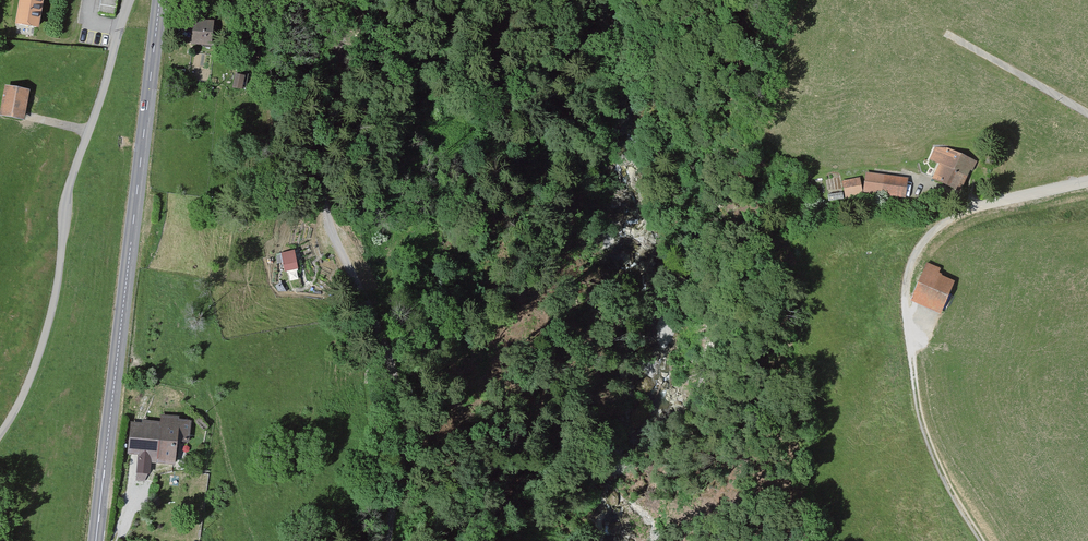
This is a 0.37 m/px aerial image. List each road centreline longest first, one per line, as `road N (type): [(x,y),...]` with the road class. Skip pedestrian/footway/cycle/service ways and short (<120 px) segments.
road 1 (track): [(384,540),(401,440),(394,371),(323,201),(336,59),(358,0)]
road 2 (primary): [(160,0),(96,540)]
road 3 (unclassified): [(127,0),(69,182),(48,326),(0,432)]
road 4 (track): [(910,337),(929,441),(981,540)]
road 5 (track): [(1087,113),(947,34)]

